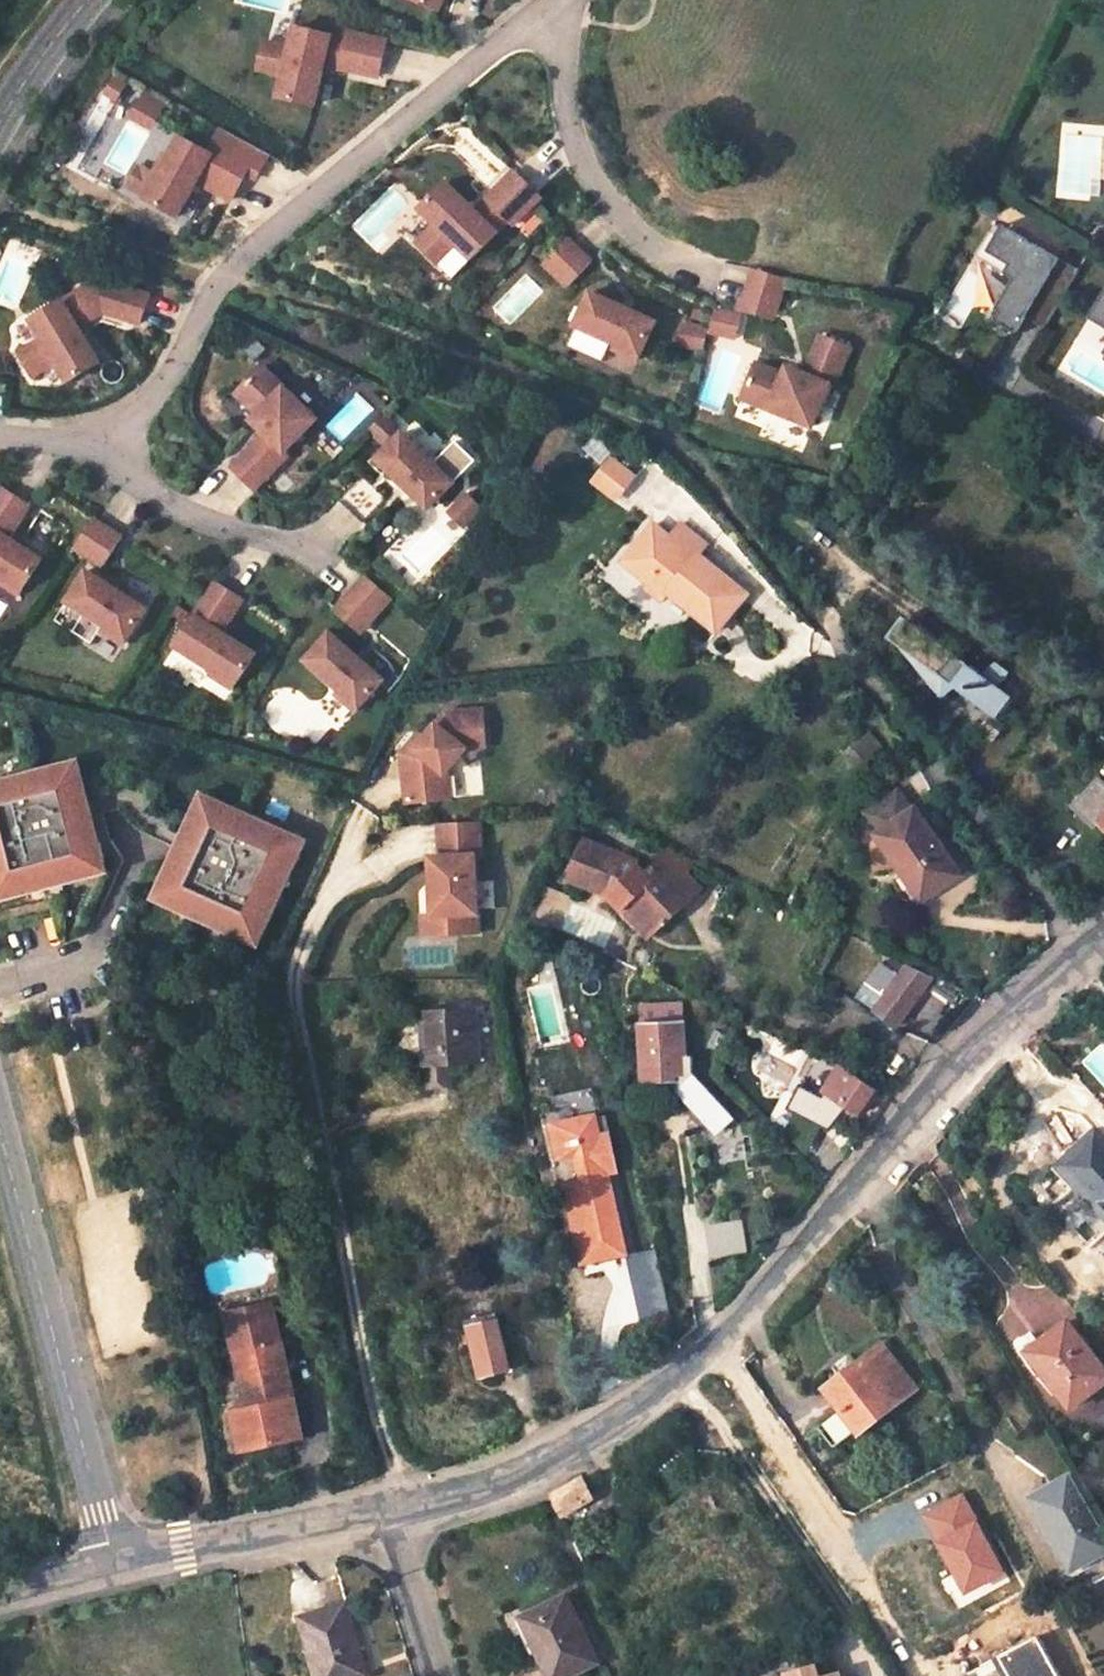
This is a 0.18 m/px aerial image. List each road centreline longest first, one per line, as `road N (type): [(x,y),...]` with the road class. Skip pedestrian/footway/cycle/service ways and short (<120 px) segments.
road 1 (unclassified): [(393,1510),(540,1463),(658,1397),(756,1301),(964,1054),(1083,954)]
road 2 (residential): [(353,848),(286,991),(393,1510)]
road 3 (residential): [(556,1),(254,252),(224,283),(157,402),(115,443)]
road 4 (unclassified): [(0,1129),(113,1562)]
road 5 (residential): [(1083,954),(830,630)]
road 6 (residential): [(556,1),(565,115),(586,178),(623,228),(705,281)]
road 7 (unclassified): [(113,1562),(393,1510)]
road 8 (residential): [(316,558),(183,517),(134,484),(115,443)]
road 9 (unclassified): [(393,1510),(439,1675)]
road 10 (unclassified): [(87,0),(0,121)]

